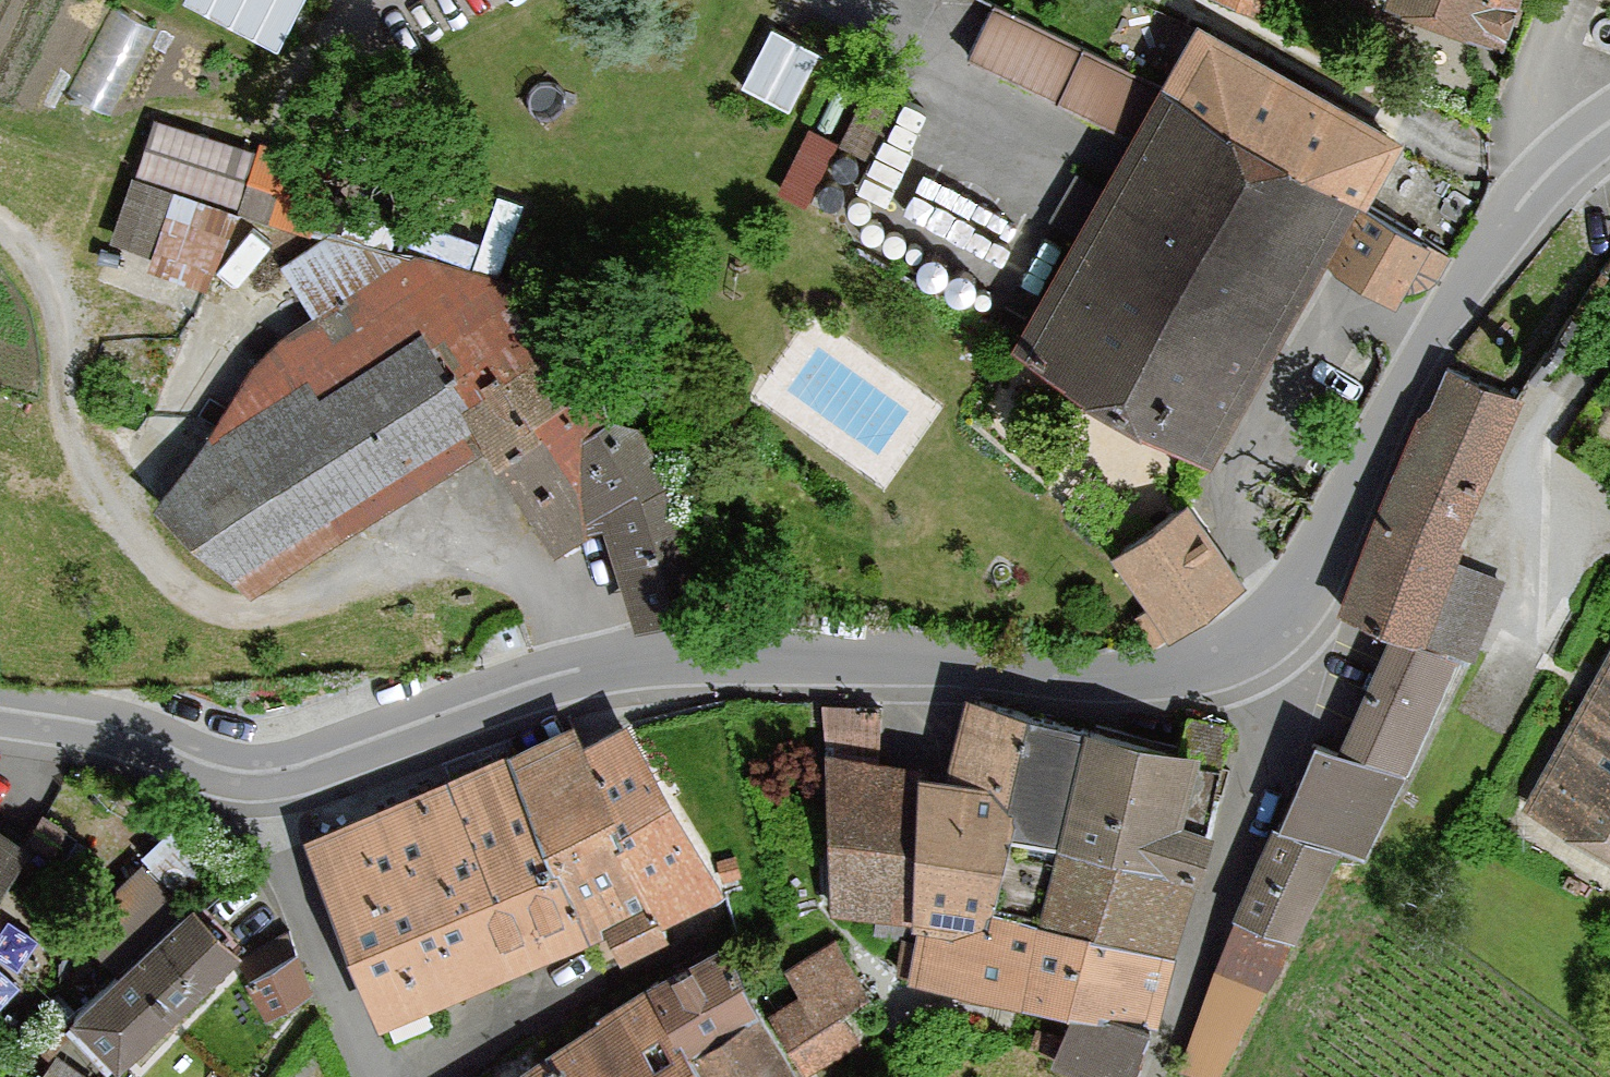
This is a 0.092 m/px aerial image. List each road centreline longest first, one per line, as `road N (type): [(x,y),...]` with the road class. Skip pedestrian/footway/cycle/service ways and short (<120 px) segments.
road 1 (tertiary): [(1264,627),(1203,662),(1134,675),(770,651),(621,660),(529,681),(269,772)]
road 2 (tertiary): [(1609,122),(1551,166),(1515,210),(1415,363),(1318,565),(1264,627)]
road 3 (residential): [(1160,1076),(1282,722),(1264,627)]
road 4 (residential): [(269,772),(284,850),(375,1076)]
road 5 (tertiary): [(269,772),(221,768),(127,730),(0,709)]

